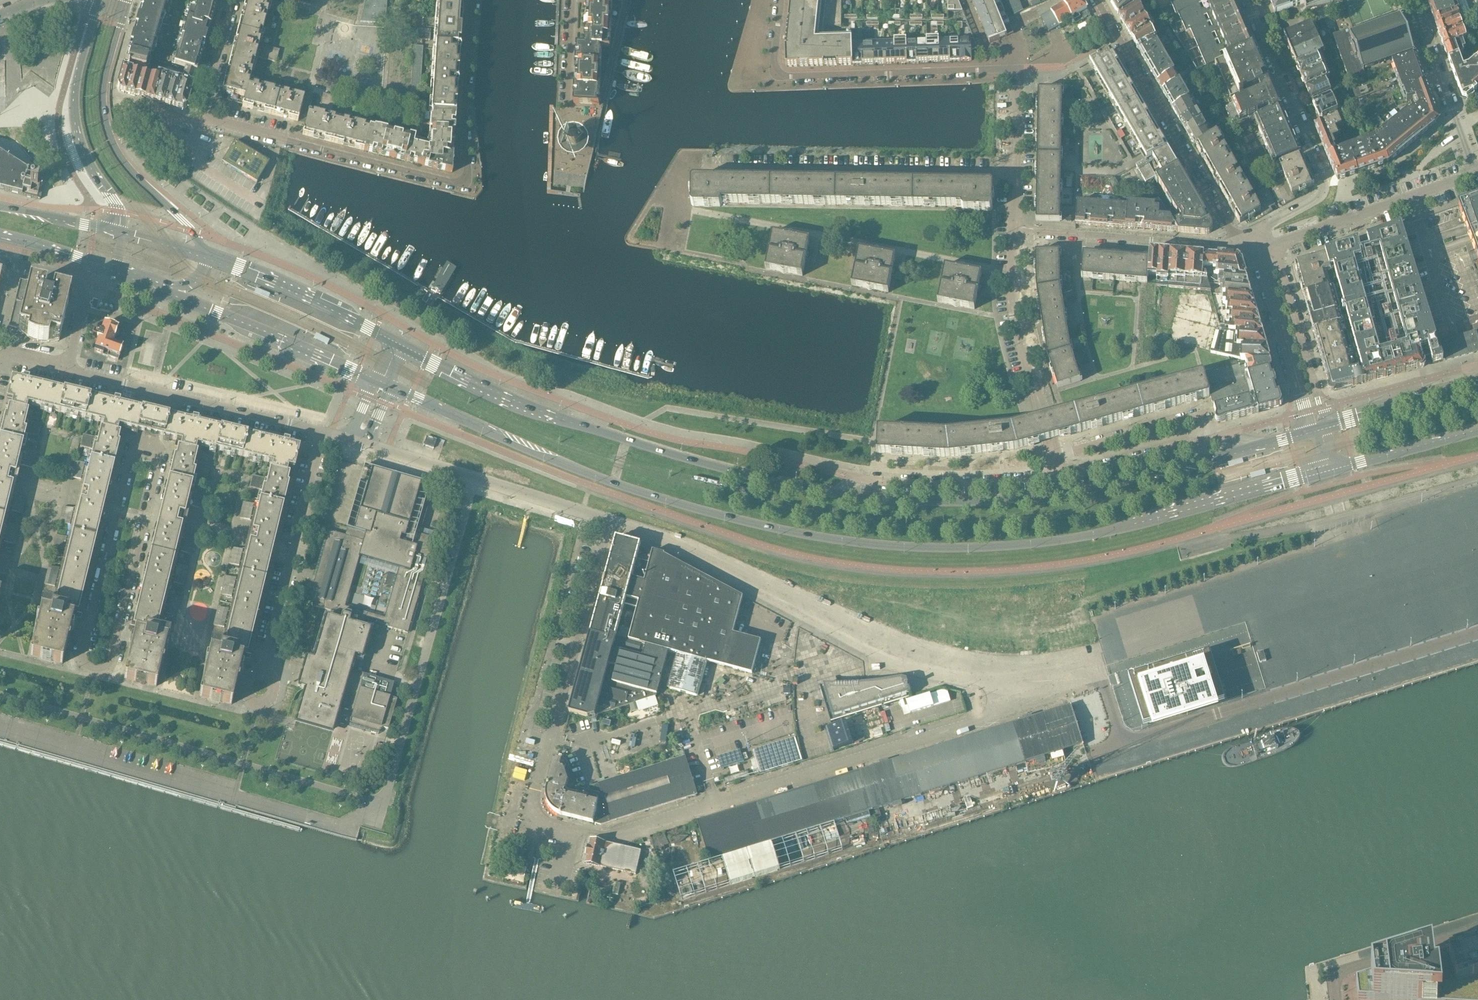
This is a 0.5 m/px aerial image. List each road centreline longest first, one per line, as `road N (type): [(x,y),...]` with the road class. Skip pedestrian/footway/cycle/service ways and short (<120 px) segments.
road 1 (secondary): [(390,387),(635,491),(757,526),(891,547),(1081,538),(1332,470)]
road 2 (unclassified): [(1018,685),(1094,664),(1121,744),(1477,633)]
road 3 (residential): [(148,443),(133,447),(83,649),(92,672),(106,671),(115,658),(163,451)]
road 4 (unclassified): [(570,833),(608,836),(1000,715),(1018,685)]
road 5 (secondary): [(835,494),(562,421),(398,345)]
road 6 (residential): [(470,0),(463,181),(201,122)]
road 7 (unclassified): [(1018,685),(896,650),(608,519)]
road 8 (secondary): [(1270,445),(1019,500),(835,494)]
road 9 (residential): [(1014,173),(1014,70),(783,77),(773,63),(781,0)]
road 10 (unclassified): [(570,833),(530,825),(608,519)]
road 11 (residential): [(700,169),(1014,173)]
road 12 (unclassified): [(390,768),(473,478)]
road 13 (residential): [(1096,0),(1233,235),(1259,247)]
road 14 (residential): [(1259,247),(1260,230),(1319,198),(1323,181),(1246,0)]
road 15 (residential): [(210,258),(134,174),(105,123),(104,79),(124,9)]
road 16 (residential): [(322,432),(262,674)]
road 17 (residential): [(1014,230),(1259,247)]
road 18 (secondary): [(155,285),(376,380)]
road 19 (residential): [(1053,457),(1015,315),(1014,230)]
road 20 (unclassified): [(1058,477),(979,484),(858,479),(835,494)]
road 21 (residential): [(1274,244),(1475,174)]
road 22 (secondary): [(398,345),(210,258)]
road 23 (residential): [(1475,174),(1412,0)]
road 24 (residential): [(1199,443),(1203,415),(1053,457)]
road 25 (residential): [(1477,929),(1347,969),(1337,975),(1333,999)]
road 26 (unclassified): [(322,432),(160,393)]
road 27 (residential): [(70,367),(85,300),(80,289),(0,263)]
road 28 (secondary): [(1332,470),(1477,430)]
road 29 (residential): [(1313,384),(1274,244)]
road 30 (unclassified): [(1199,443),(1058,477)]
road 31 (residential): [(1259,247),(1298,383)]
road 32 (unclassified): [(608,519),(473,478)]
road 33 (secondary): [(1459,392),(1325,429)]
road 34 (residential): [(201,122),(233,0)]
road 35 (residential): [(72,119),(118,233)]
road 36 (secondary): [(0,238),(117,270)]
road 37 (secondary): [(118,233),(0,208)]
road 38 (residential): [(97,2),(72,119)]

